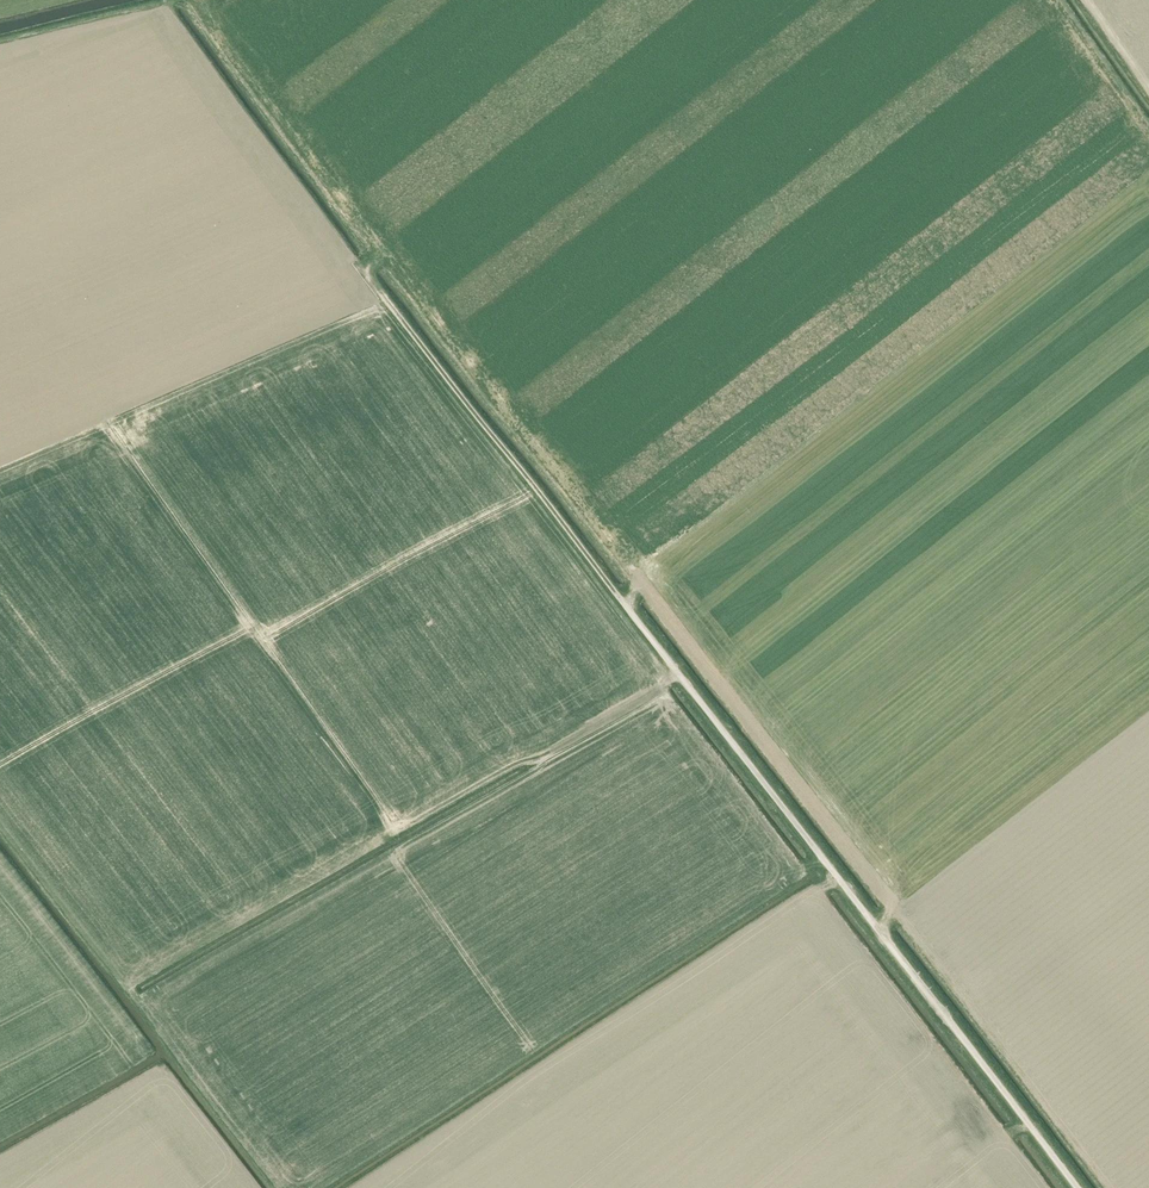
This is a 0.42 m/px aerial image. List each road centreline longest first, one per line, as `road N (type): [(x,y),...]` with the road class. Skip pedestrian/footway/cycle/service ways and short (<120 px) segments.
road 1 (unclassified): [(1078,1187),(623,603)]
road 2 (track): [(623,603),(353,260)]

